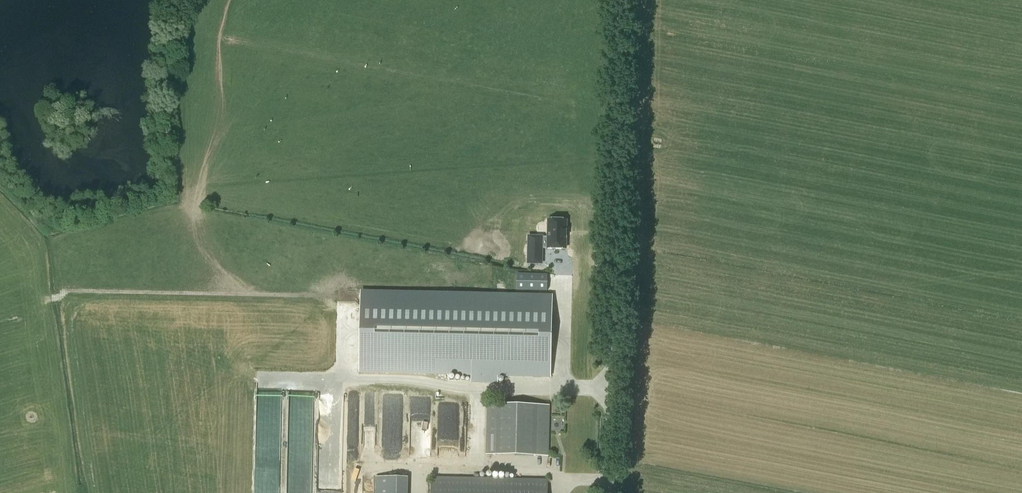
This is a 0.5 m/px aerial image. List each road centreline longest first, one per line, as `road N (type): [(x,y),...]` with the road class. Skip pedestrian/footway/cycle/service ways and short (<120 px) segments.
road 1 (unclassified): [(608,492),(620,0)]

